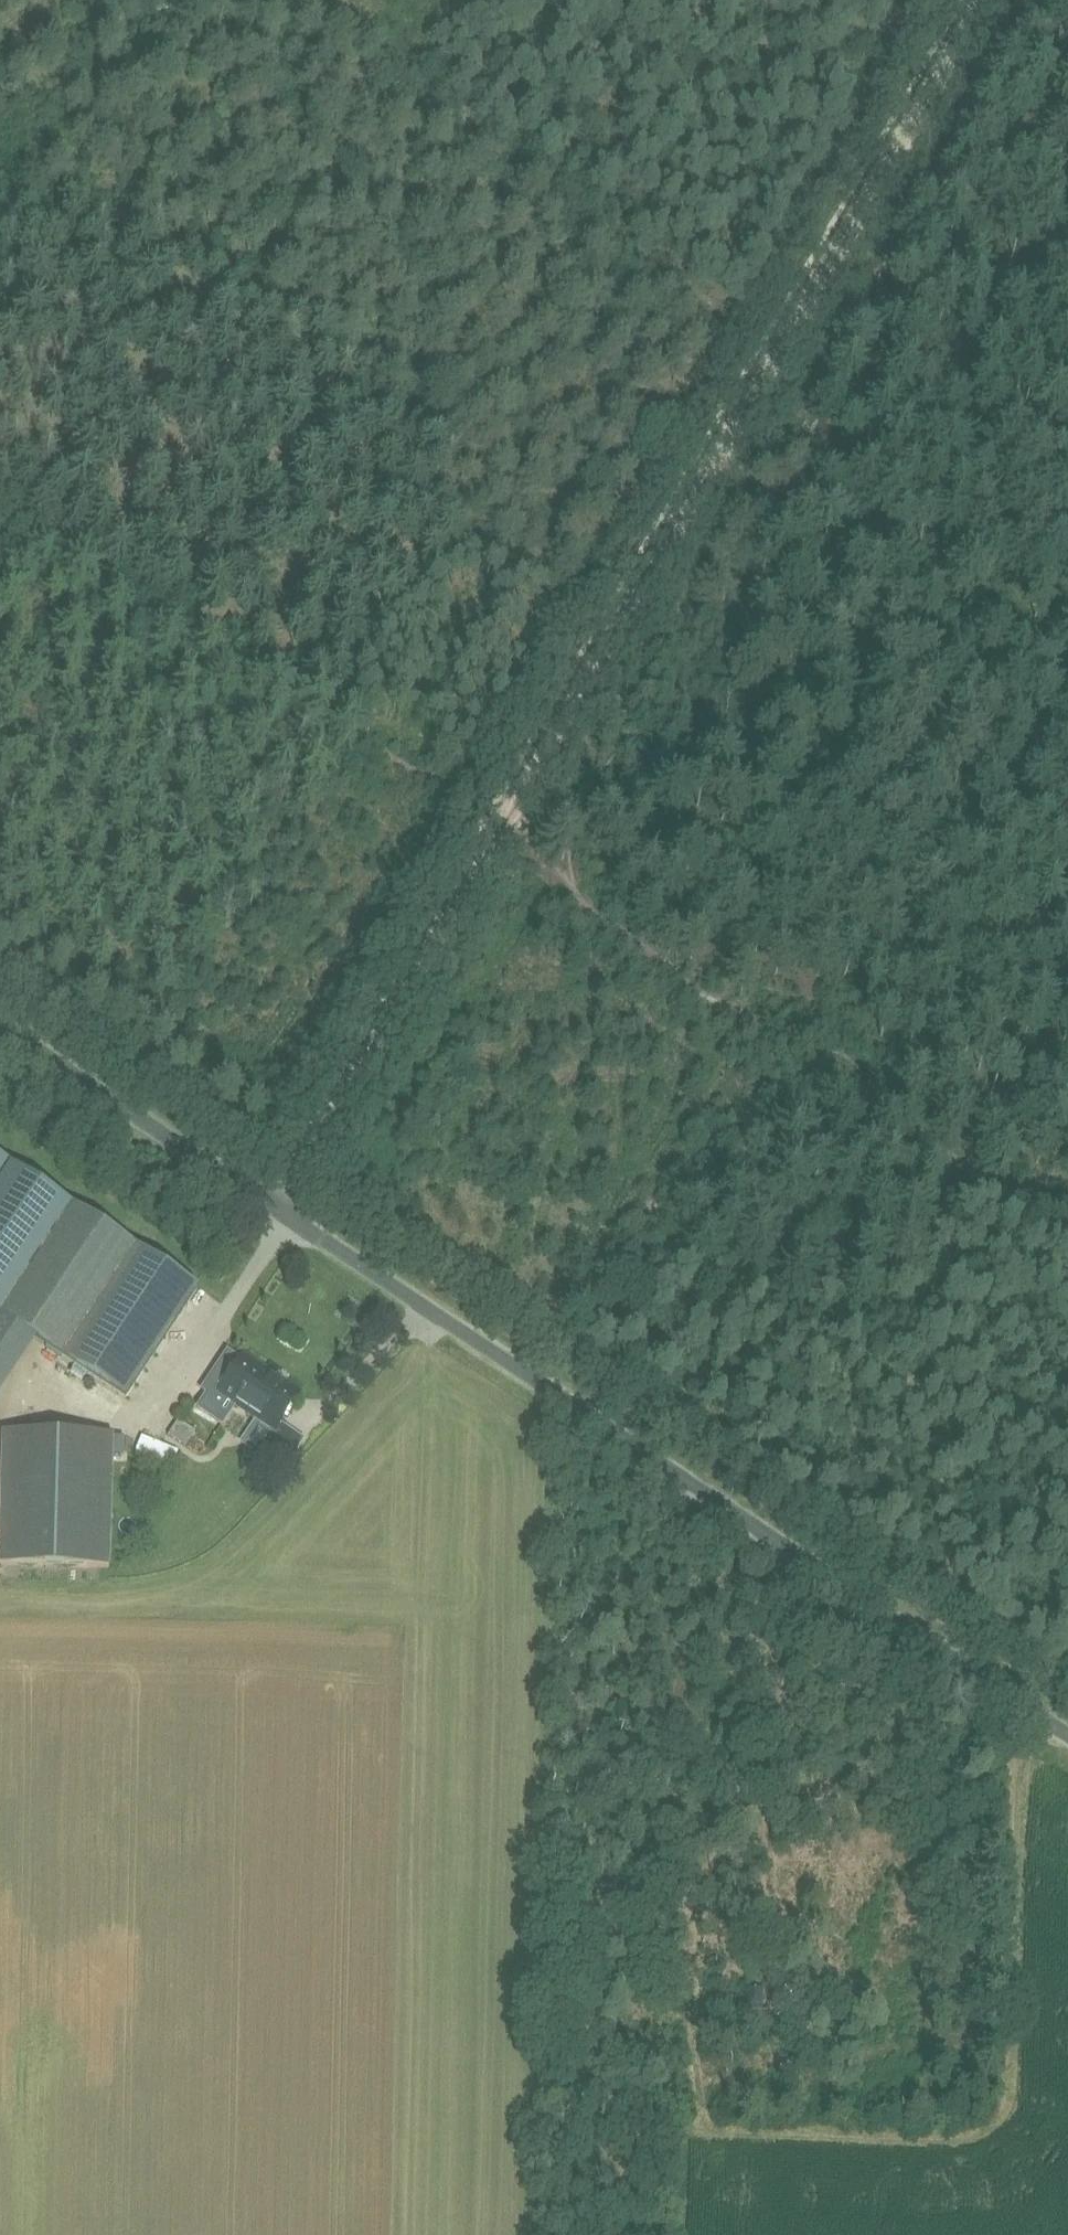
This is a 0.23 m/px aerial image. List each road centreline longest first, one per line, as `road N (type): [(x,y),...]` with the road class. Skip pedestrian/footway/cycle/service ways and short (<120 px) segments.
road 1 (unclassified): [(1067,1734),(0,1026)]
road 2 (track): [(761,375),(280,1209)]
road 3 (track): [(983,0),(761,375)]

